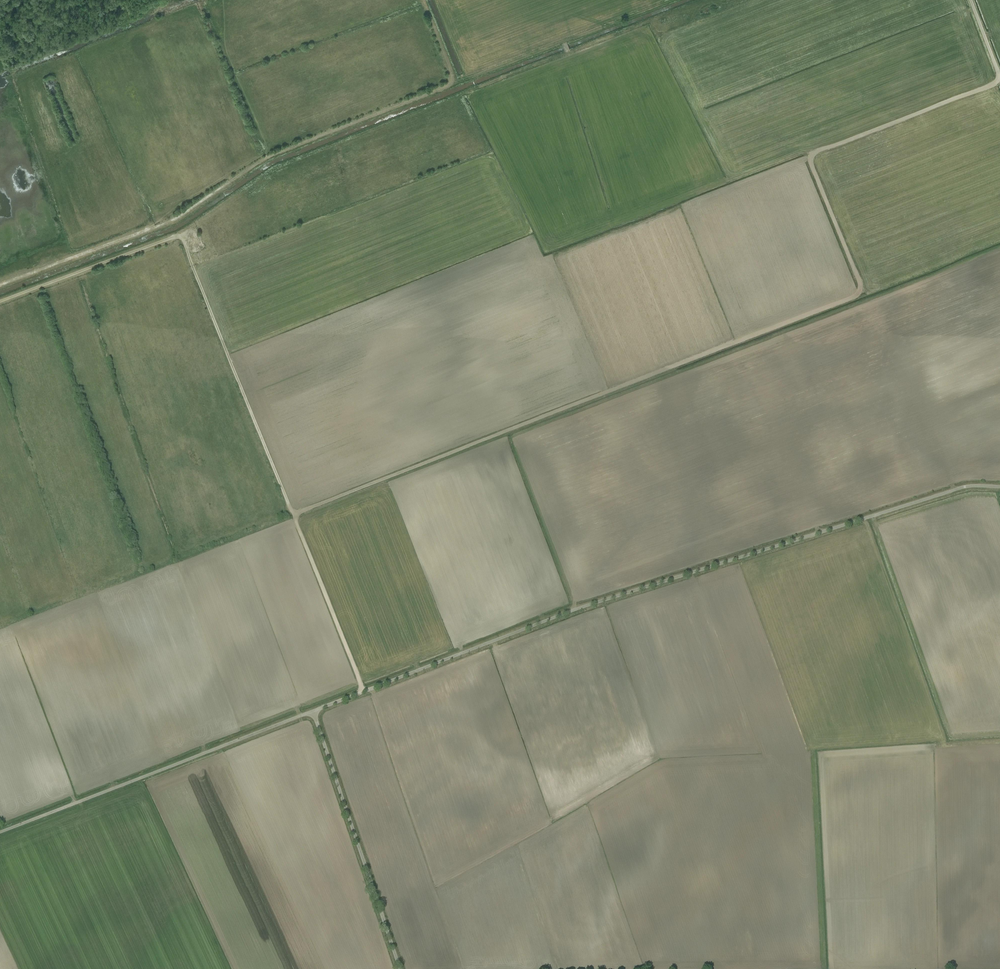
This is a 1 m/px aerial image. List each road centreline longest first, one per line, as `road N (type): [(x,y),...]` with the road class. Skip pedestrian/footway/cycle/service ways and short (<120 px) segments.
road 1 (track): [(293,514),(857,296),(861,285),(811,157),(997,81),(970,0)]
road 2 (unclassified): [(313,713),(574,610),(999,486)]
road 3 (track): [(0,302),(181,236),(293,514)]
road 4 (track): [(0,284),(173,218),(266,159),(226,47),(224,0)]
road 5 (track): [(266,159),(668,0)]
road 6 (unclassified): [(0,833),(313,713)]
road 7 (unclassified): [(313,713),(402,968)]
road 8 (track): [(293,514),(363,691)]

